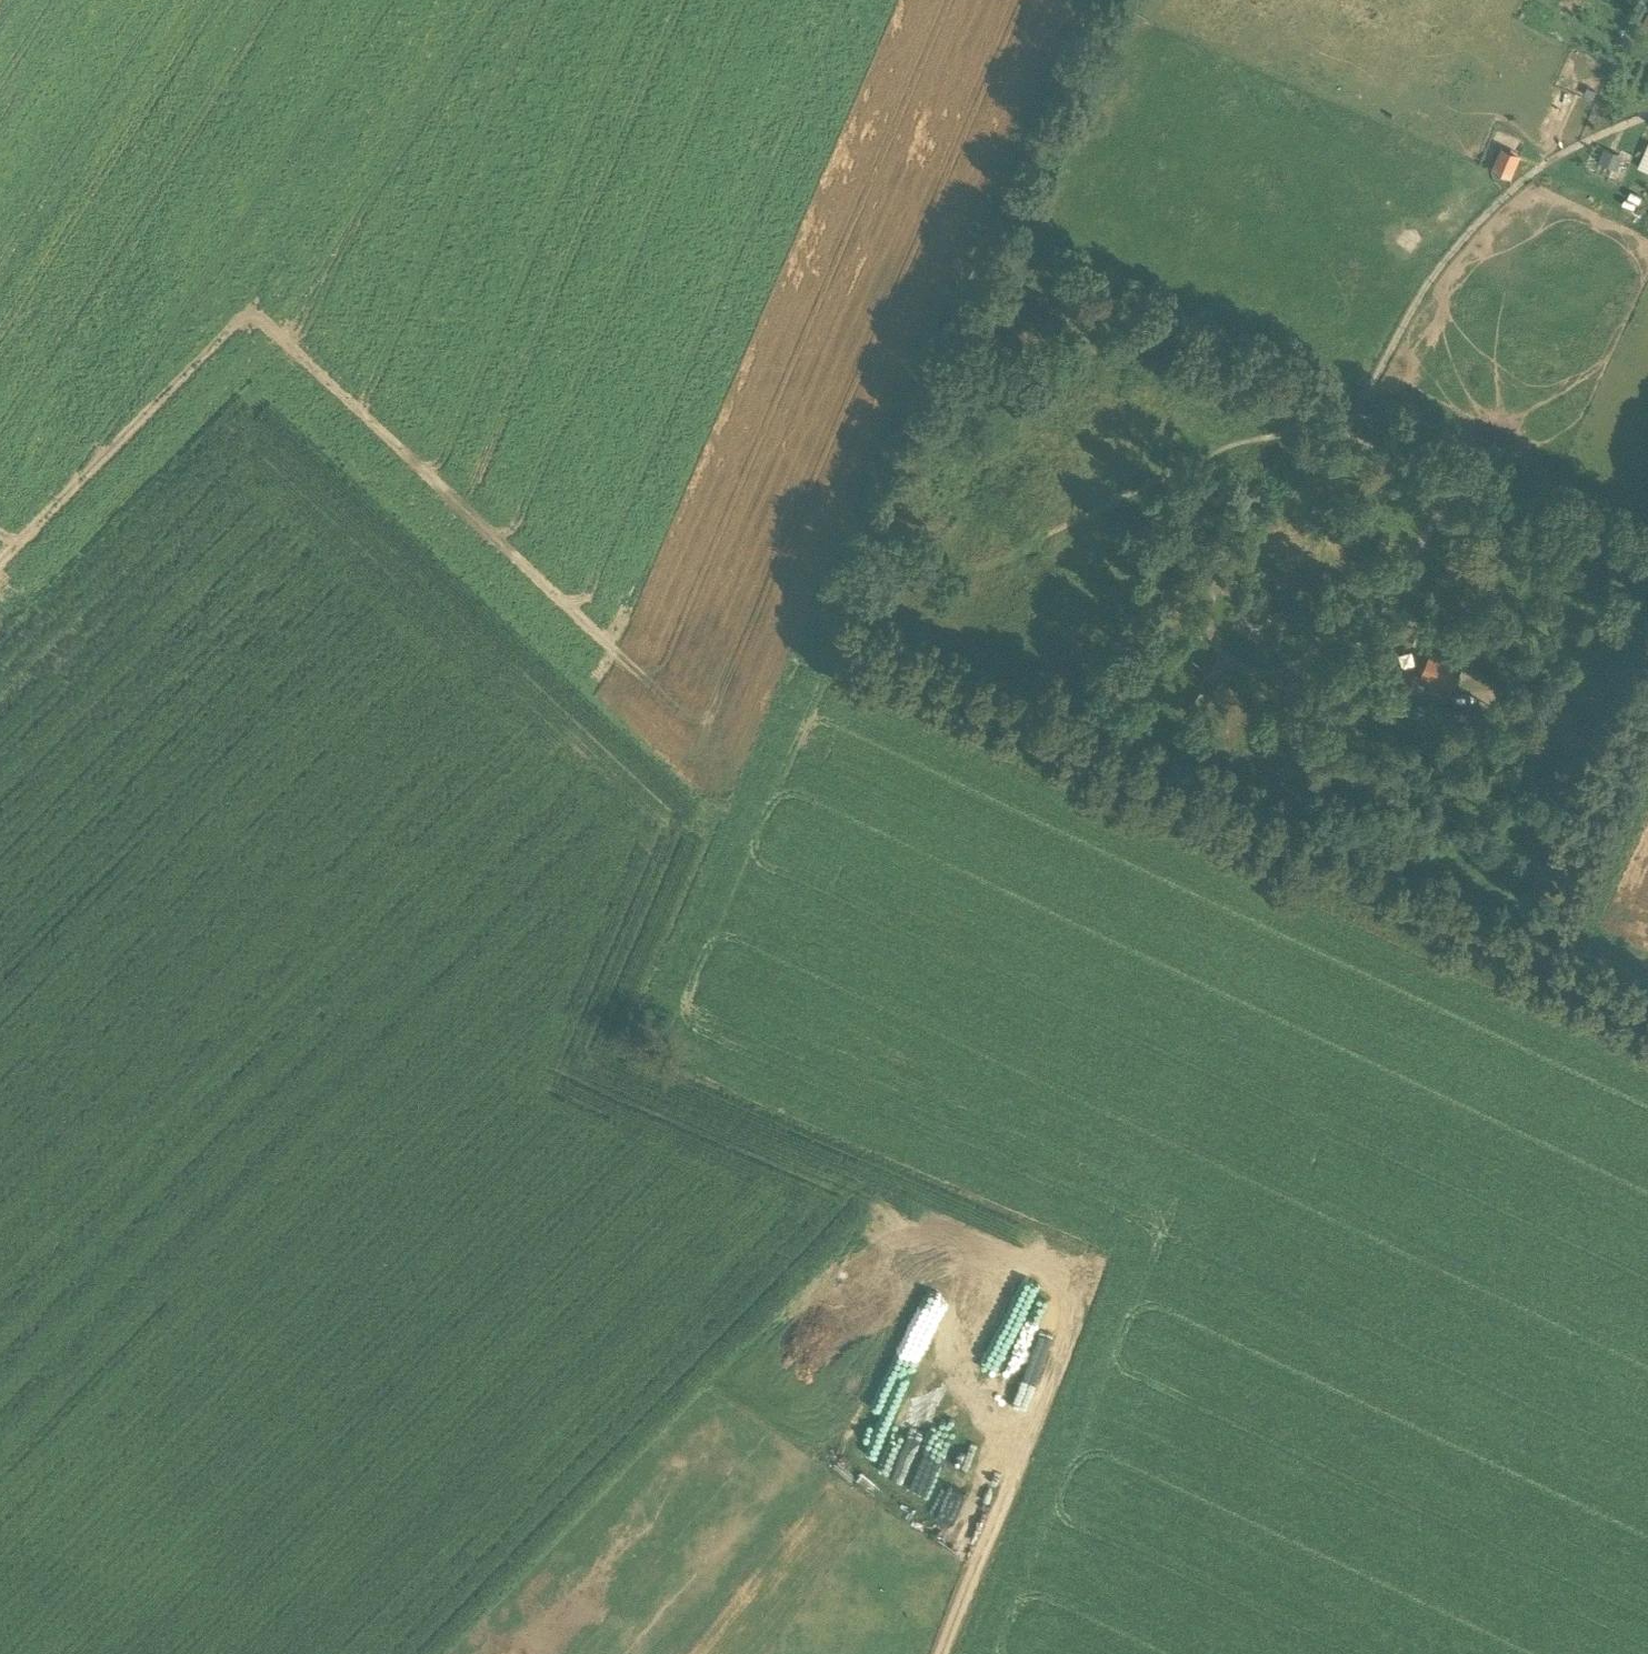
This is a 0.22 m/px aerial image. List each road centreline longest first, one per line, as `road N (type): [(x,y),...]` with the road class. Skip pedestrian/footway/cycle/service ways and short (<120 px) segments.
road 1 (track): [(1647,1027),(819,651),(1085,0)]

